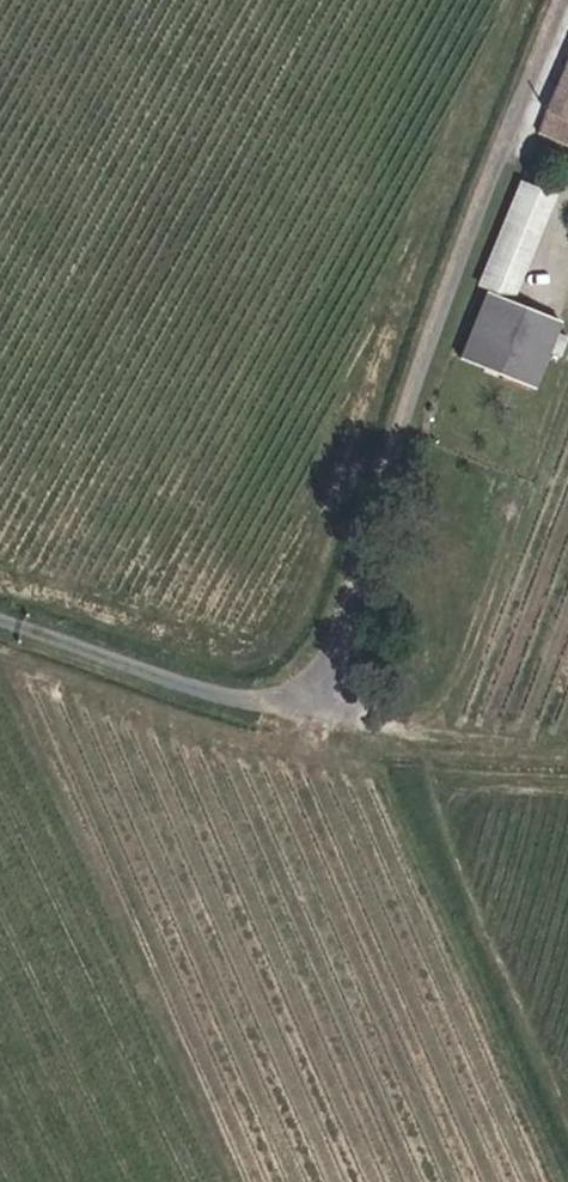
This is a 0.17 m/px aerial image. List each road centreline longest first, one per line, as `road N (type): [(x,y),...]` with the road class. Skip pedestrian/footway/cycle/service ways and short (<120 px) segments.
road 1 (track): [(567,1081),(425,738),(288,700)]
road 2 (track): [(567,749),(425,738)]

